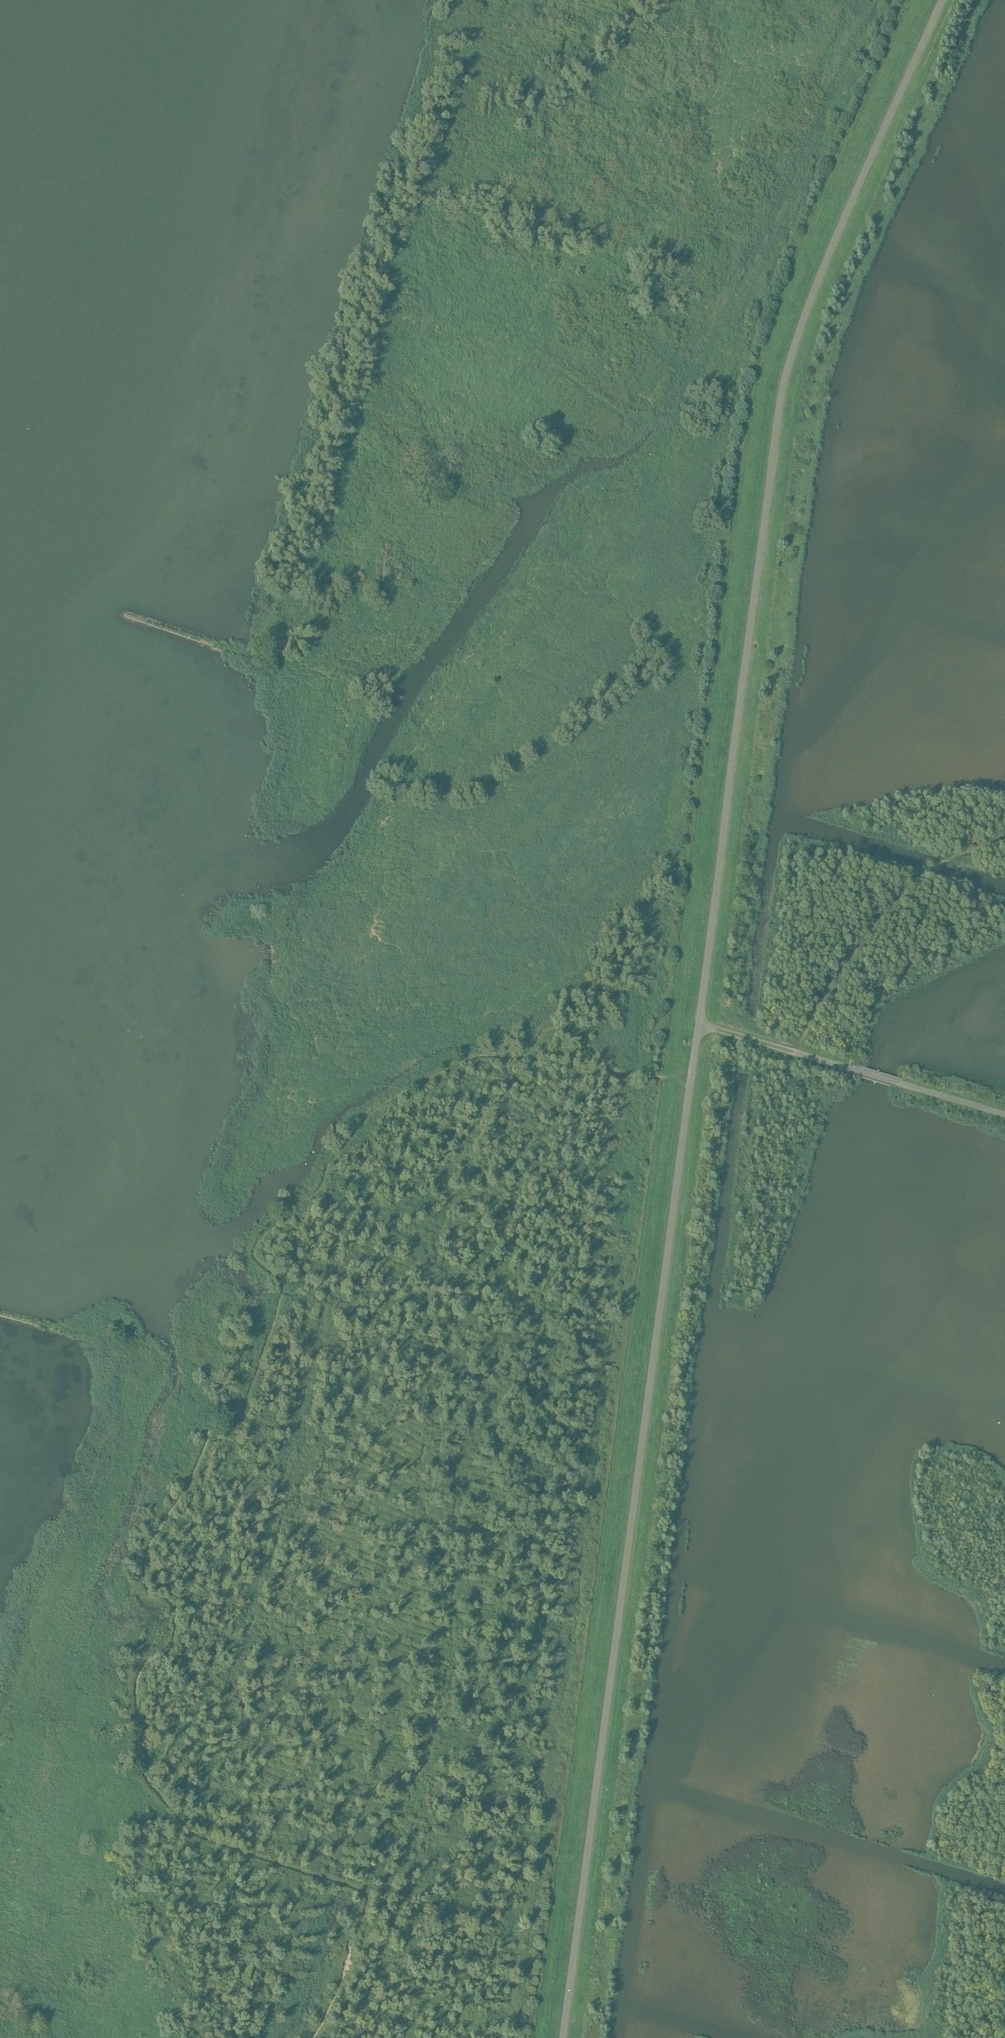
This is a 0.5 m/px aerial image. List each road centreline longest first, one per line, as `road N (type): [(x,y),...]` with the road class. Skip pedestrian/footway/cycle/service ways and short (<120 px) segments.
road 1 (unclassified): [(943,0),(818,281),(782,392),(562,2037)]

